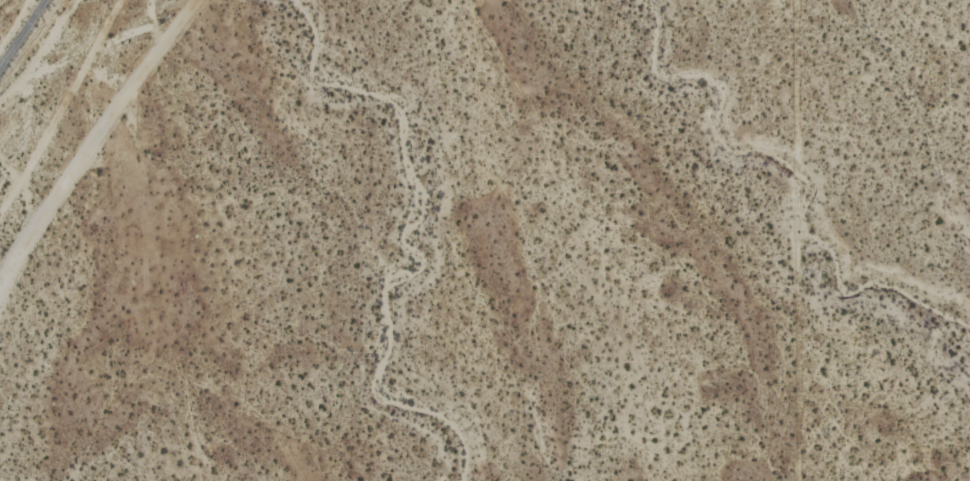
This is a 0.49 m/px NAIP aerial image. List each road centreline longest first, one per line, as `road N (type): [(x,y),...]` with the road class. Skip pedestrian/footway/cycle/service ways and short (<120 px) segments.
road 1 (track): [(0,288),(50,201),(193,0)]

